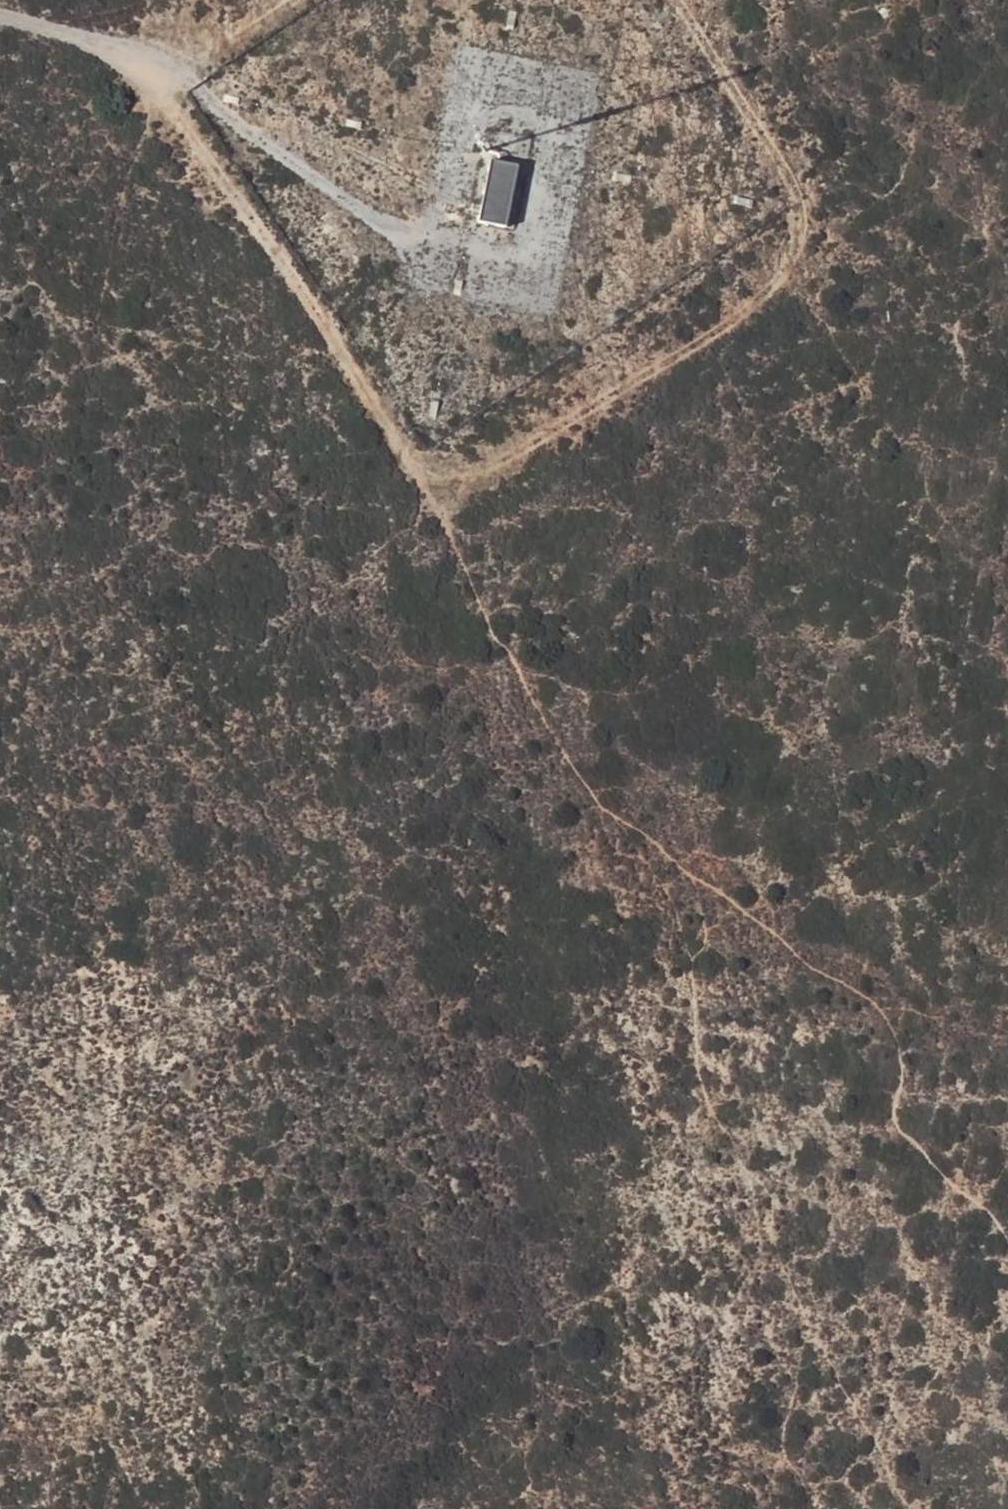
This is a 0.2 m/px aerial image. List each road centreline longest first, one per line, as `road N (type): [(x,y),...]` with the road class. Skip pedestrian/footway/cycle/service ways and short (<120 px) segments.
road 1 (track): [(0,9),(121,37),(174,60)]

